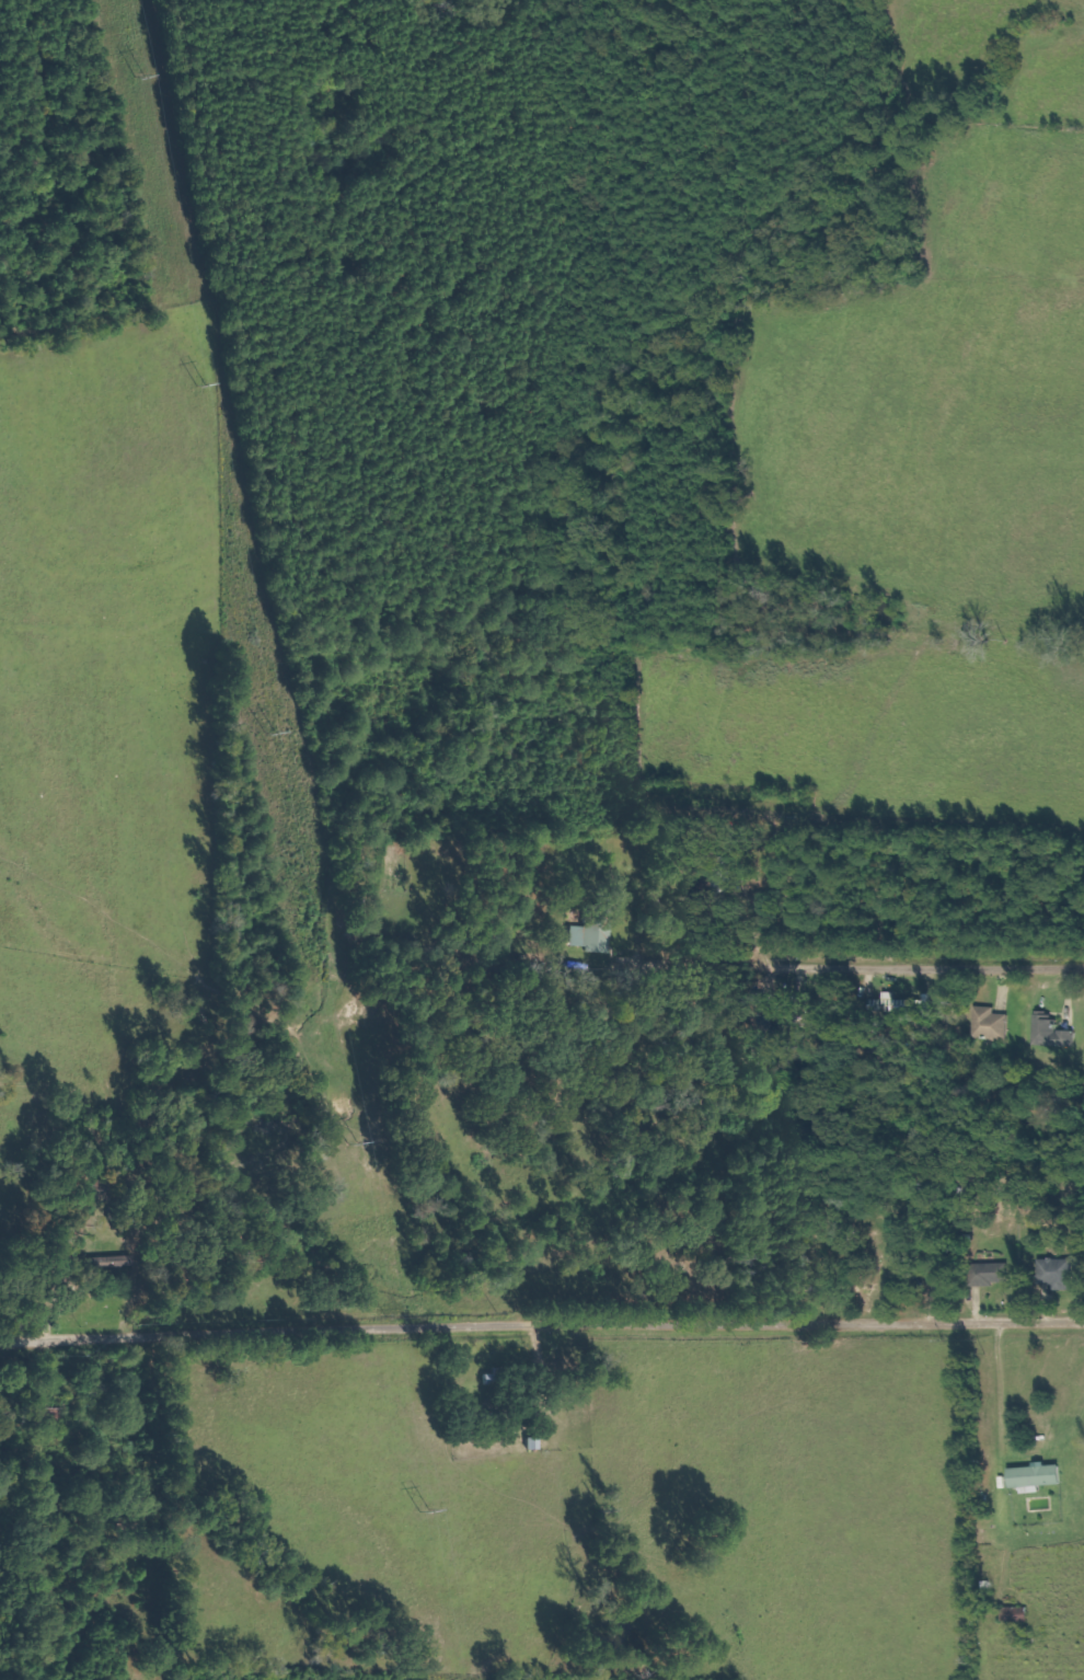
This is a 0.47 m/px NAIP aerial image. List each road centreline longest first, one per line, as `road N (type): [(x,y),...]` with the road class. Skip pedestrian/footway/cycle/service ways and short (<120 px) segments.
road 1 (residential): [(0,1343),(593,1321),(1083,1319)]
road 2 (residential): [(1083,971),(800,969)]

